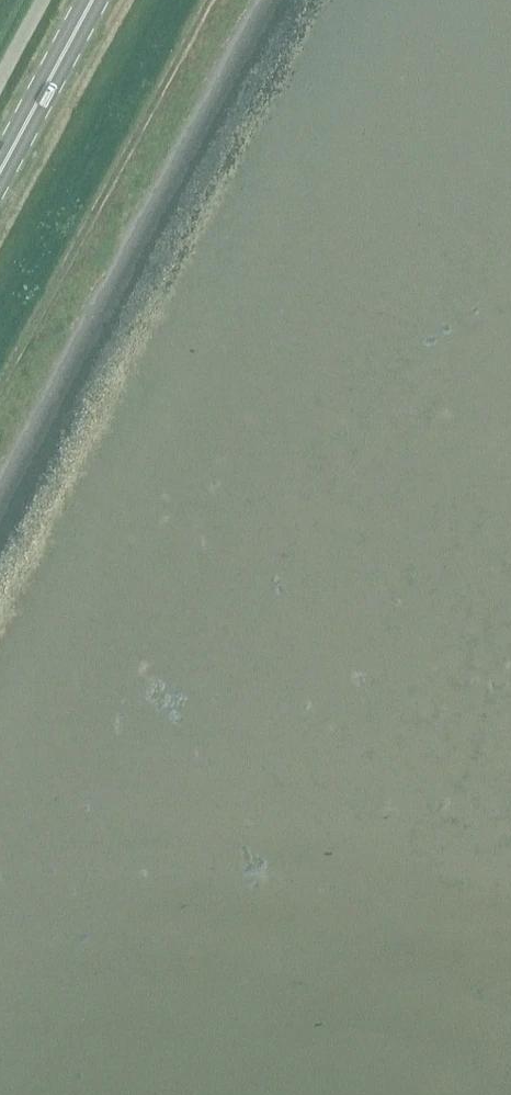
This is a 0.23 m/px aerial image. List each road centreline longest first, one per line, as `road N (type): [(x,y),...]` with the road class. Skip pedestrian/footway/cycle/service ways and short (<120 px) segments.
road 1 (track): [(213,0),(0,392)]
road 2 (primary): [(0,178),(95,0)]

